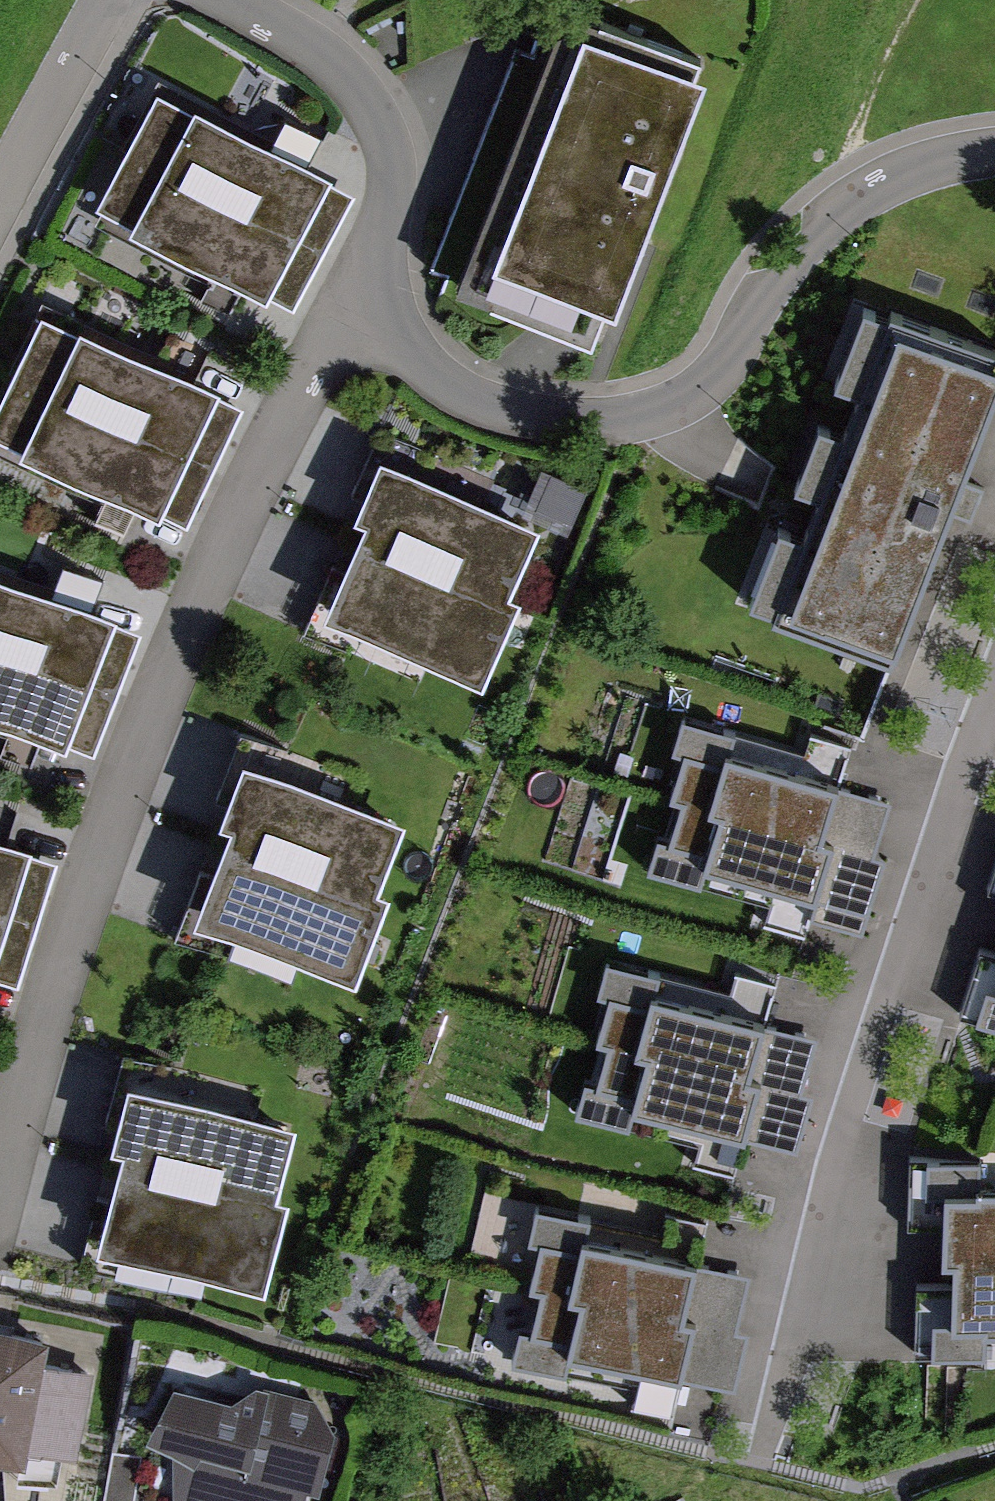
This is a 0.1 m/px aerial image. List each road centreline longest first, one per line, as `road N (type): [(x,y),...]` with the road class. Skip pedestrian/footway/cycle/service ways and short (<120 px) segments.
road 1 (residential): [(352,293),(174,662),(66,957),(0,1183)]
road 2 (residential): [(352,293),(416,361),(475,403),(544,418),(631,418),(667,409),(727,364),(791,255),(839,204),(917,166),(994,149)]
road 3 (residential): [(994,684),(862,1056),(772,1407)]
road 4 (residential): [(228,0),(335,66),(378,124),(391,186),(385,220),(352,293)]
road 5 (residential): [(109,0),(0,205)]
road 6 (track): [(920,0),(874,80),(847,153),(860,192)]

